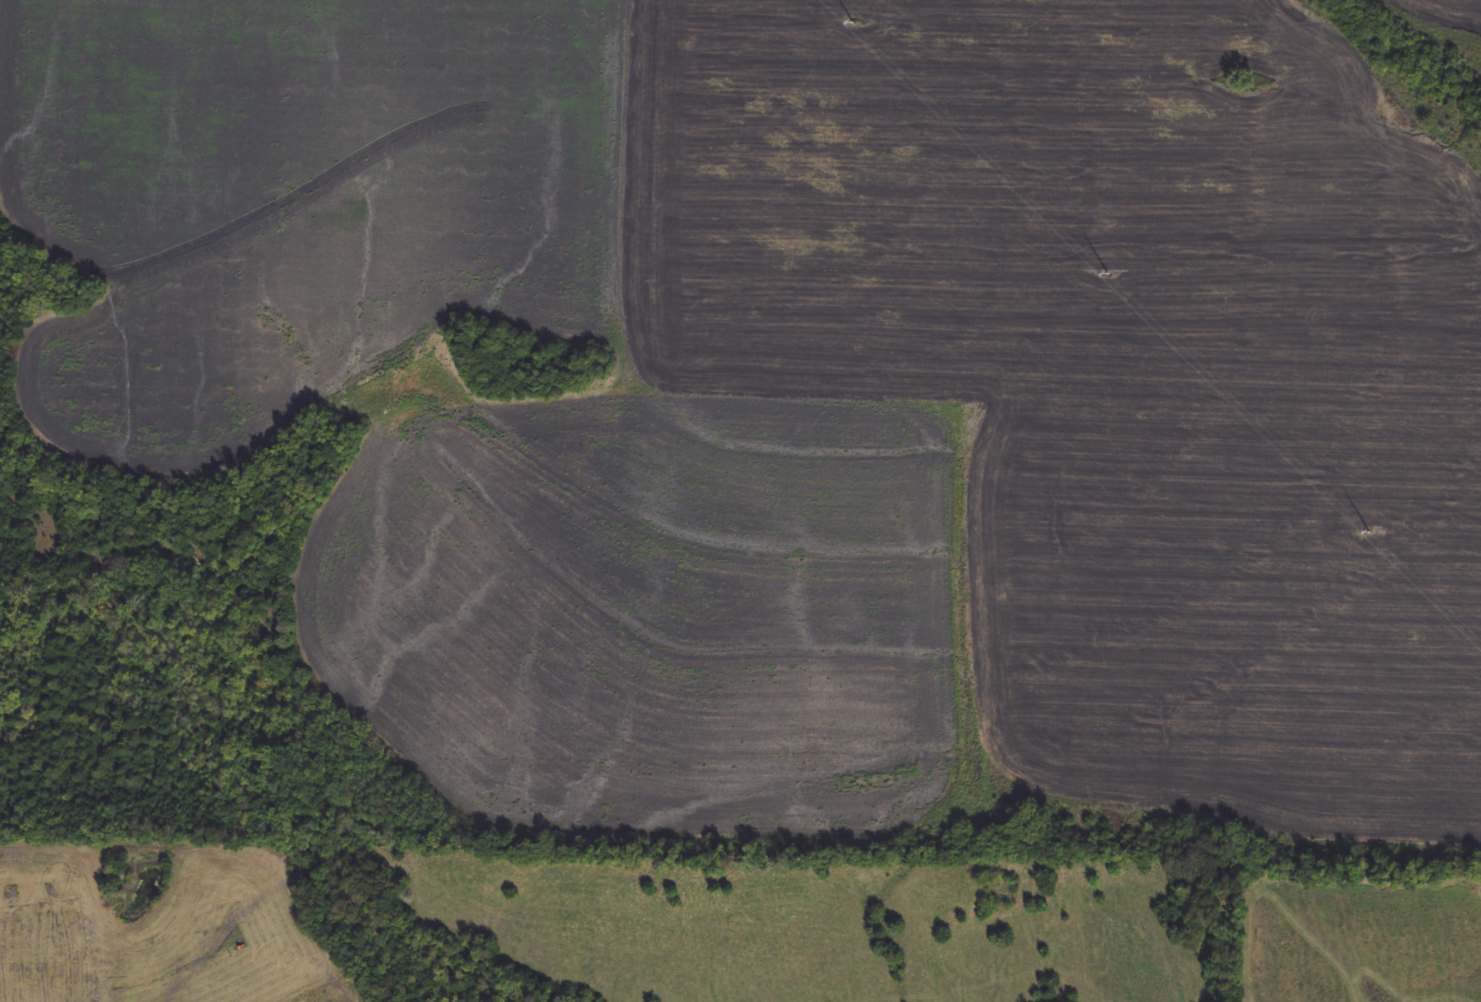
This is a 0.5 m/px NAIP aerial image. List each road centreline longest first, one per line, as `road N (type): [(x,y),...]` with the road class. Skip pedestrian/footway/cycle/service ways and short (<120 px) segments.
road 1 (residential): [(560,0),(546,343)]

